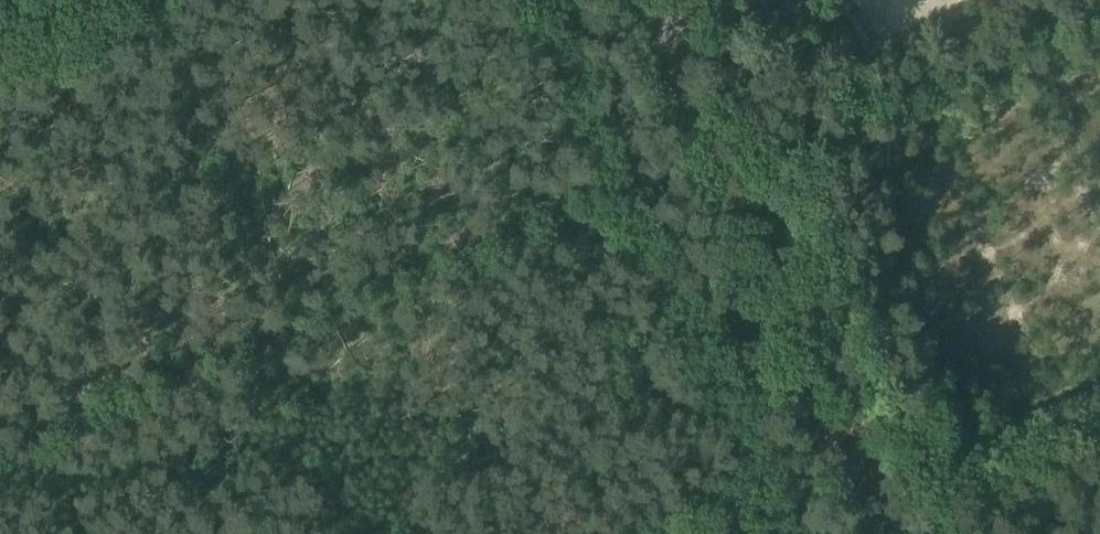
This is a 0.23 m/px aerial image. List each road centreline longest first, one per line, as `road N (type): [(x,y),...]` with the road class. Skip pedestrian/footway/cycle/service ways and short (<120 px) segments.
road 1 (track): [(763,521),(520,0)]
road 2 (track): [(684,77),(674,129),(855,533)]

